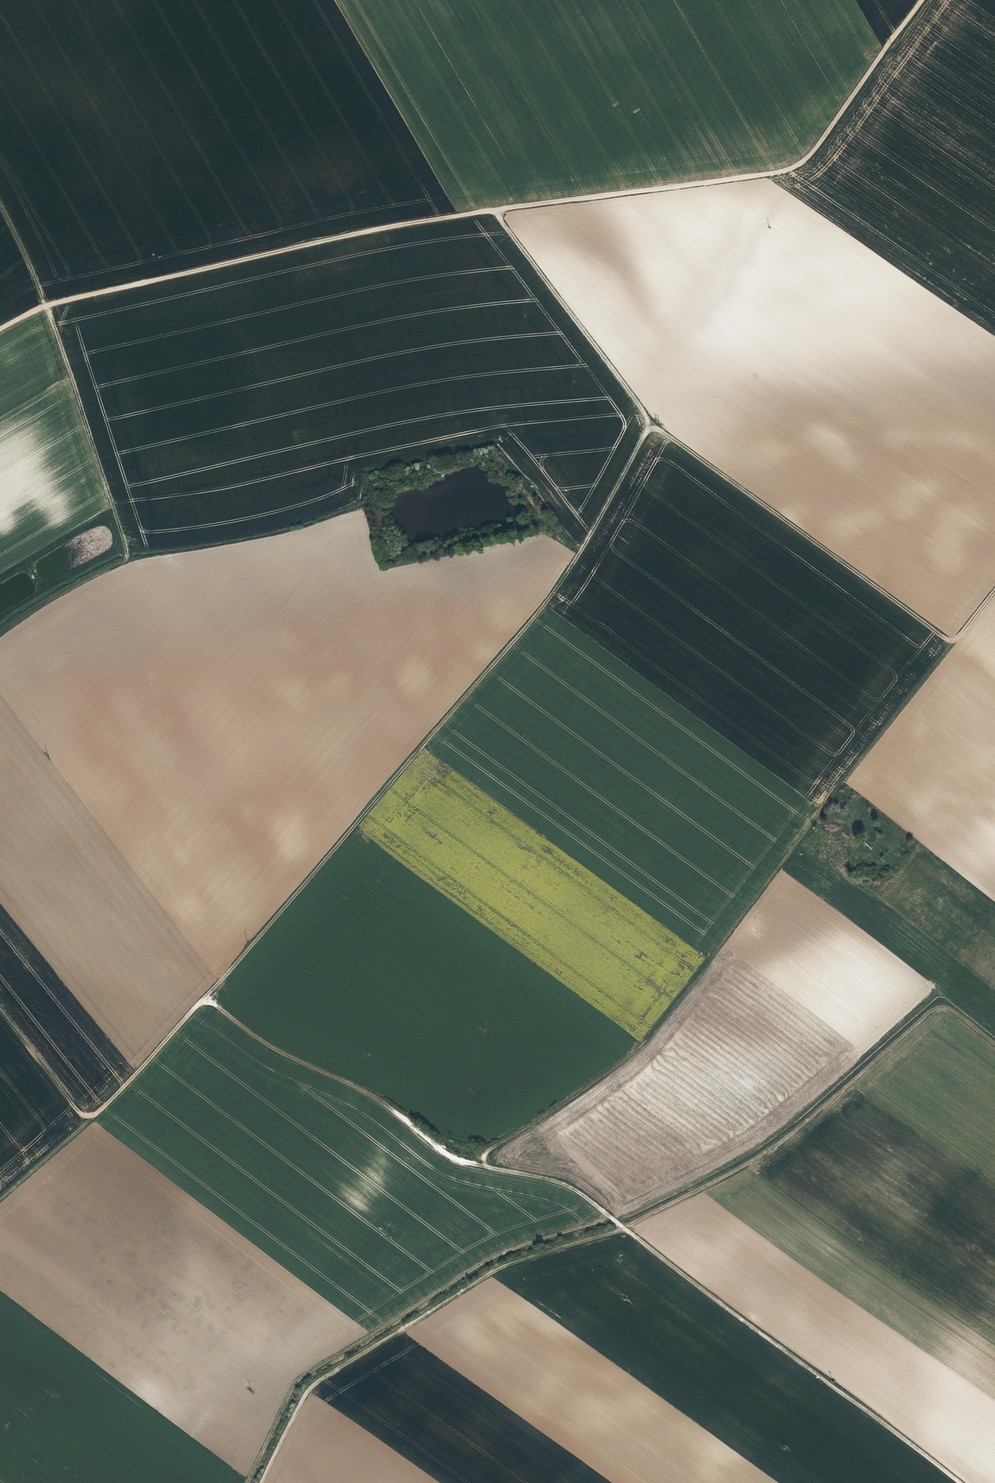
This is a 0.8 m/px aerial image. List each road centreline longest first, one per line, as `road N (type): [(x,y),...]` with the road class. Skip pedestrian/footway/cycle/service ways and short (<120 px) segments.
road 1 (track): [(208,997),(547,601),(650,419),(496,209),(48,304),(0,202)]
road 2 (track): [(0,1011),(87,1122),(208,997),(384,1100),(450,1156),(574,1186),(959,1482)]
road 3 (track): [(951,643),(627,1060),(468,1163)]
road 4 (track): [(924,0),(812,156),(796,167),(496,209)]
road 5 (track): [(247,1482),(308,1372),(494,1257),(610,1218)]
road 6 (track): [(263,1482),(316,1383),(505,1266),(623,1228)]
road 7 (track): [(994,1044),(956,1012),(930,1011),(769,1149),(623,1228)]
road 8 (track): [(994,587),(951,643),(650,419)]
road 9 (track): [(48,304),(127,560),(0,633)]

